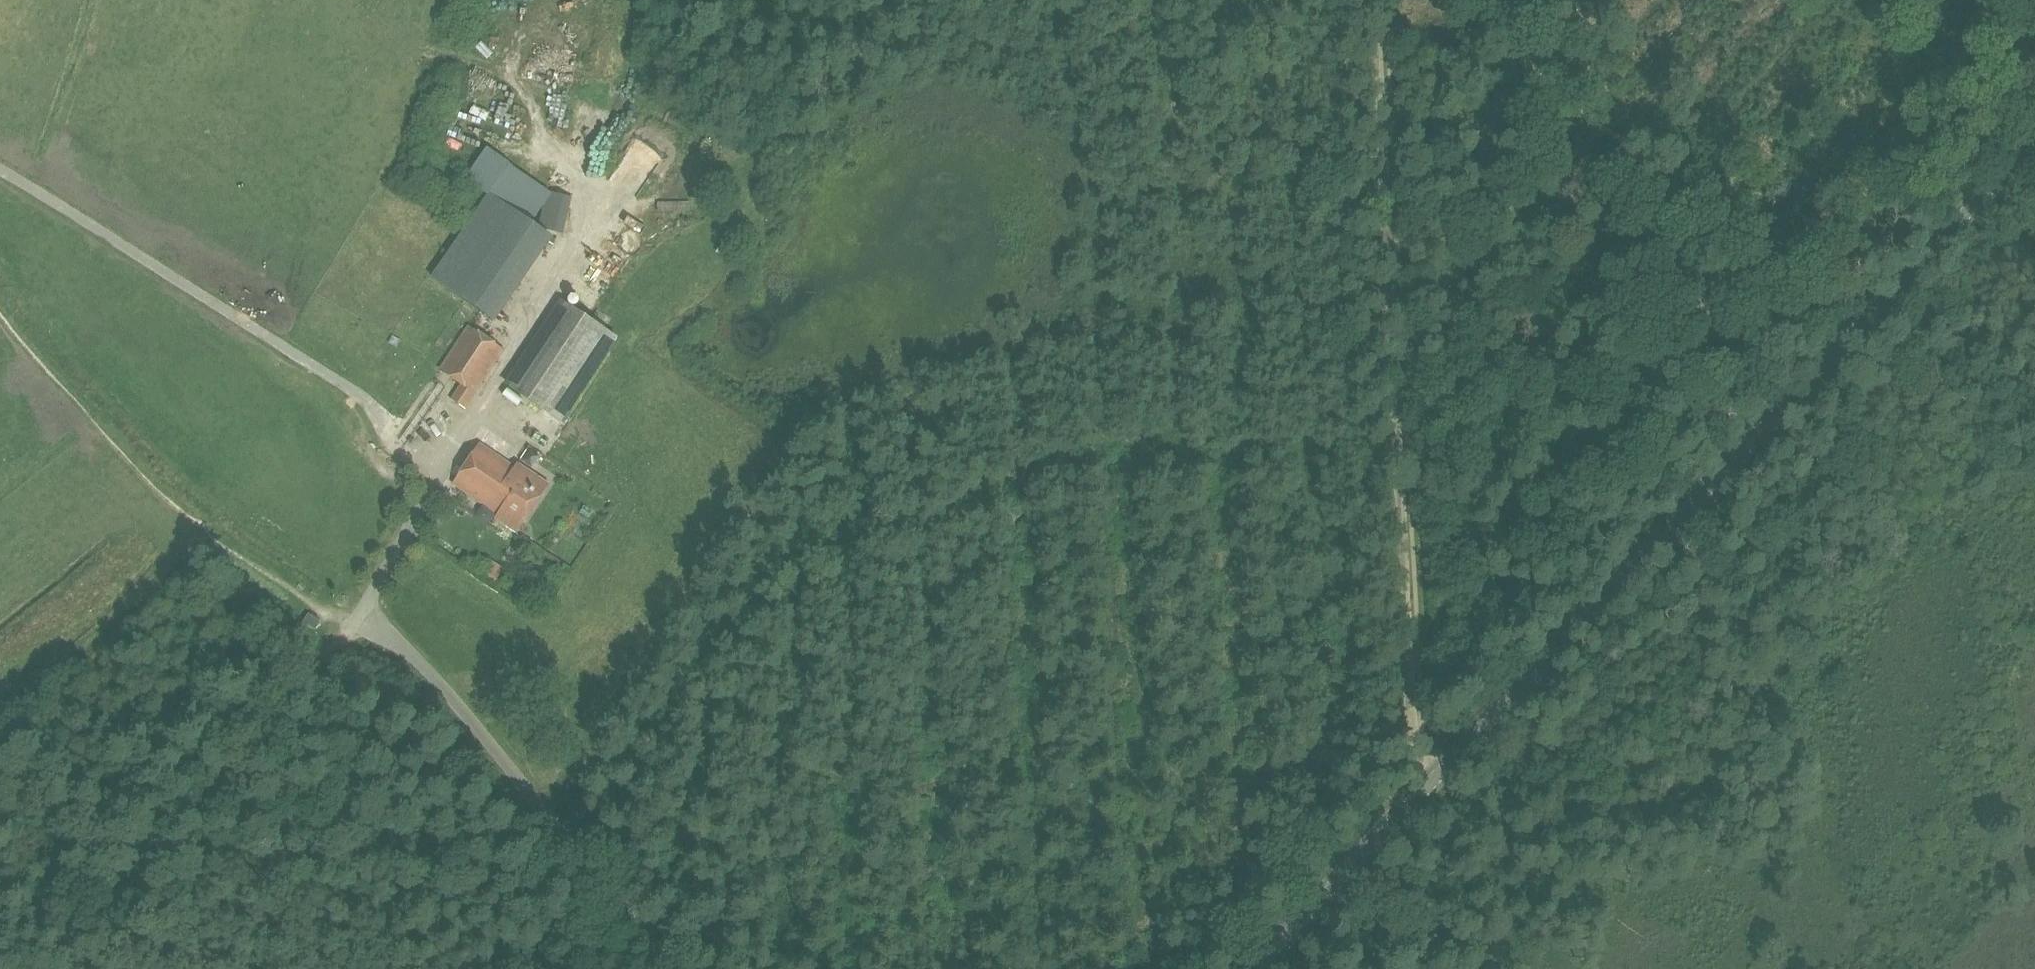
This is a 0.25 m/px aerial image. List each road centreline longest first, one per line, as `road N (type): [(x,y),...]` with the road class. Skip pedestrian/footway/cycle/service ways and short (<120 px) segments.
road 1 (tertiary): [(1253,968),(2034,141)]
road 2 (track): [(1374,0),(1417,750)]
road 3 (track): [(26,968),(345,627),(364,618)]
road 4 (track): [(364,618),(415,657),(674,968)]
road 5 (track): [(383,424),(368,403),(0,172)]

